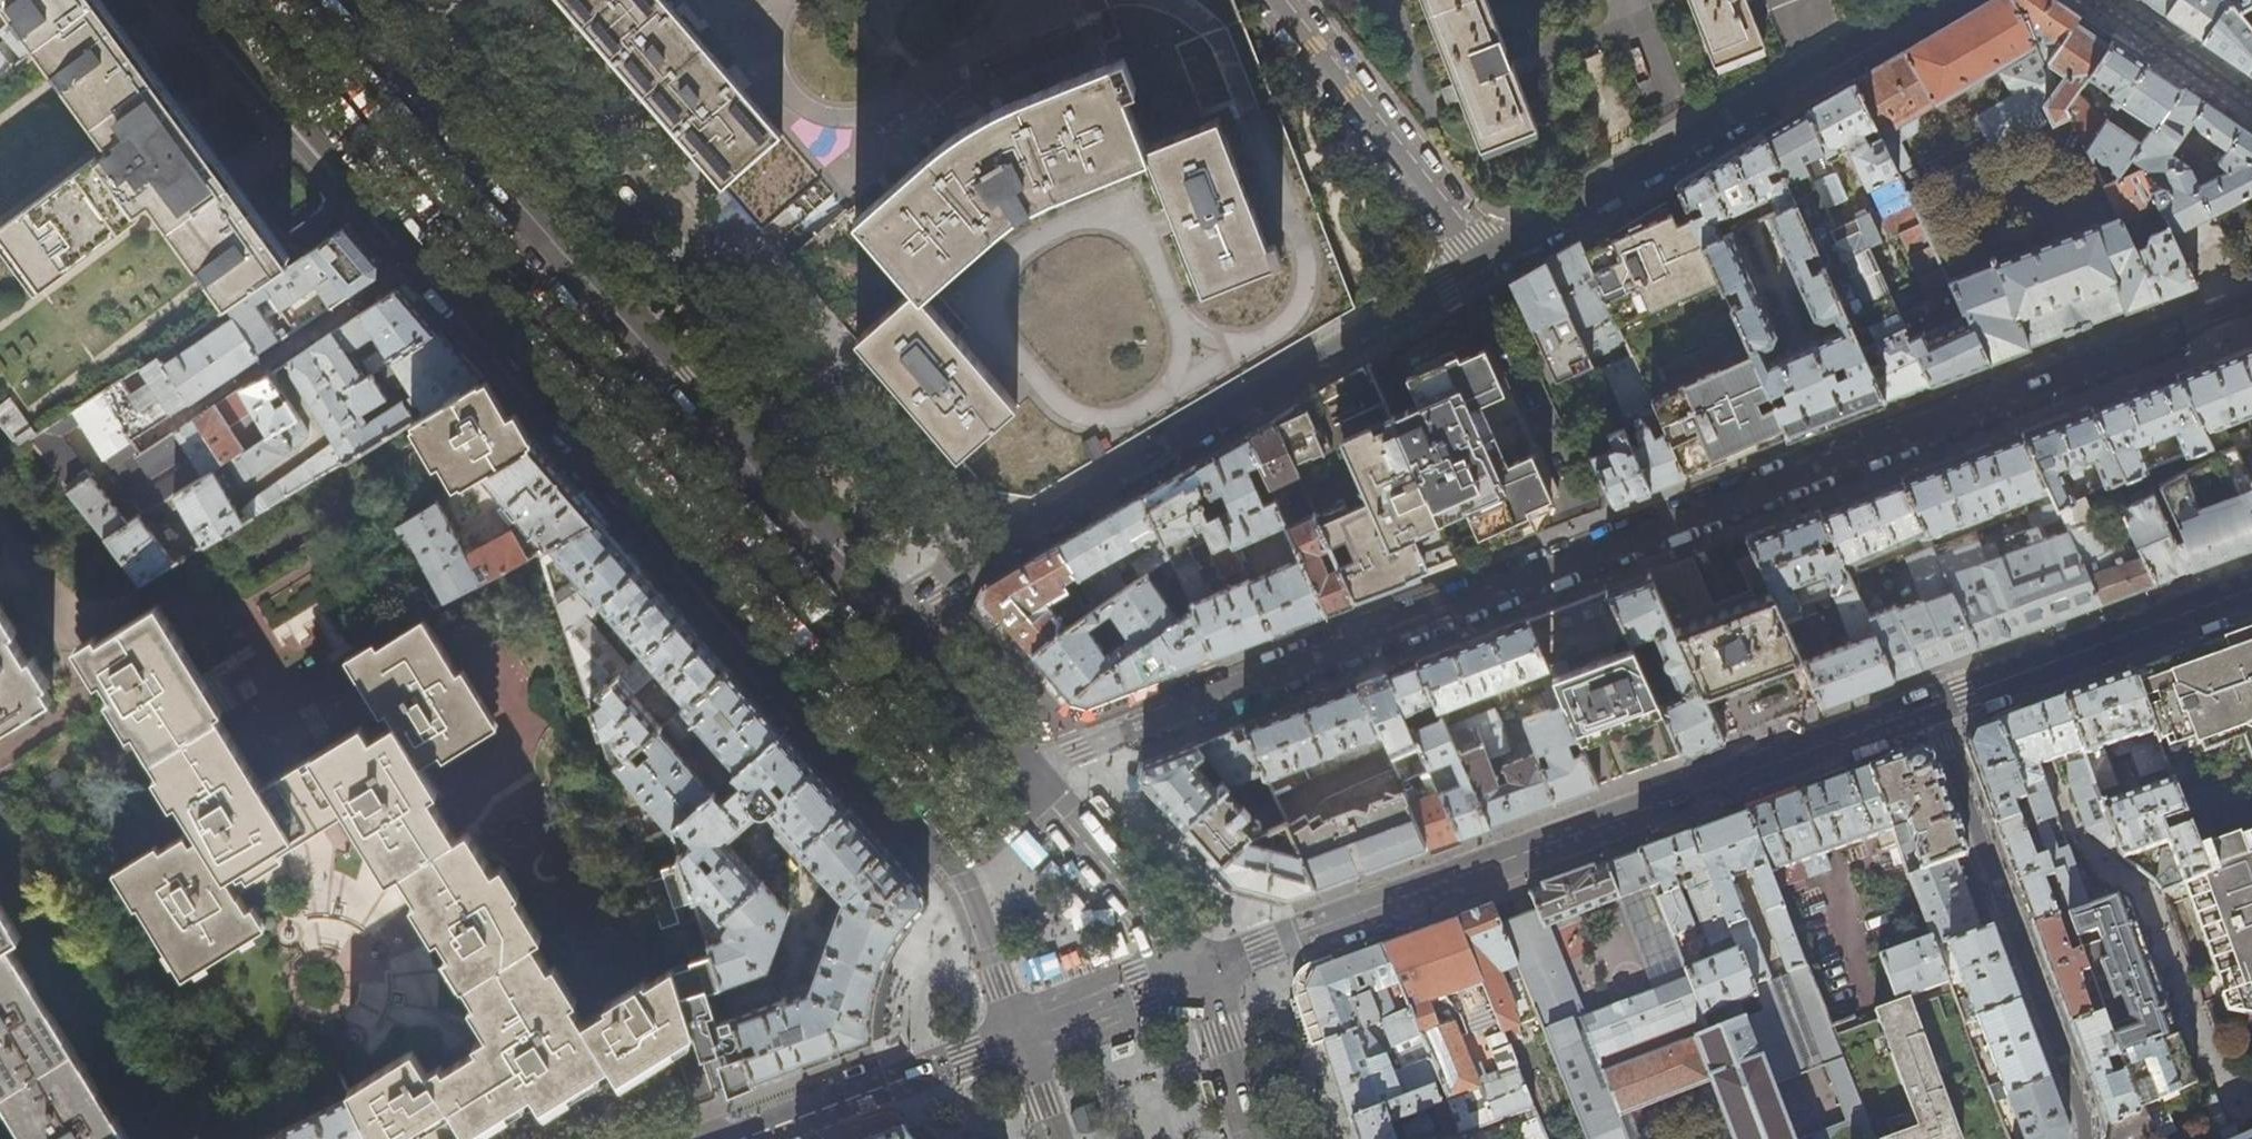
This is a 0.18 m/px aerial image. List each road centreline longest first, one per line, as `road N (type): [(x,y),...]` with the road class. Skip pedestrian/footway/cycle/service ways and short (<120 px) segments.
road 1 (primary): [(197,0),(959,874),(1022,1033)]
road 2 (residential): [(1029,786),(1076,747),(2210,316)]
road 3 (tertiary): [(1196,972),(2251,589)]
road 4 (primary): [(877,621),(331,0)]
road 5 (residential): [(1487,262),(877,621)]
road 6 (residential): [(1929,0),(1487,262)]
road 7 (residential): [(1273,0),(1487,262)]
road 8 (tertiary): [(737,1138),(1022,1033)]
road 9 (primary): [(1196,972),(1029,786)]
road 10 (primary): [(1029,786),(877,621)]
road 11 (primary): [(1022,1033),(1196,972)]
road 12 (residential): [(2104,0),(2251,104)]
road 13 (primary): [(1256,1138),(1196,972)]

